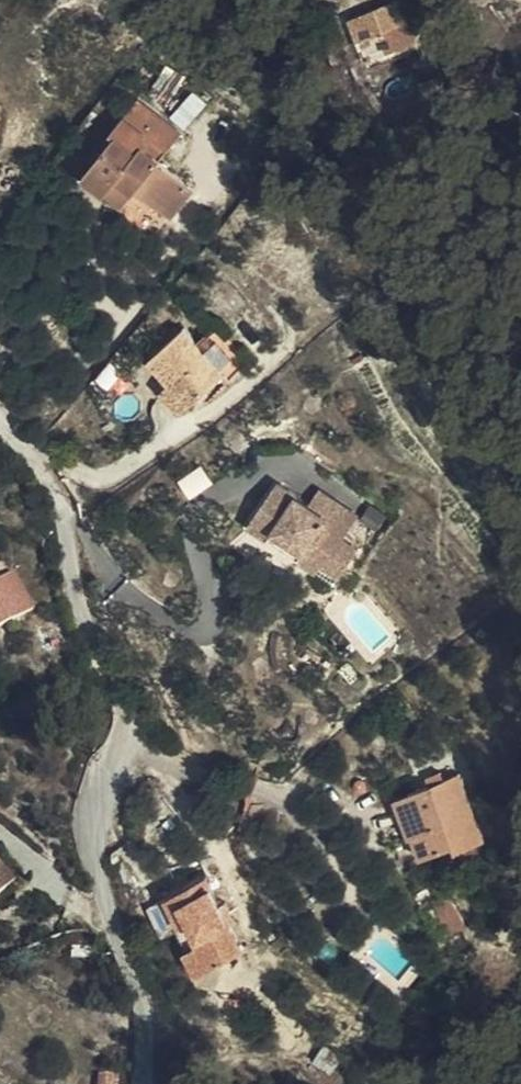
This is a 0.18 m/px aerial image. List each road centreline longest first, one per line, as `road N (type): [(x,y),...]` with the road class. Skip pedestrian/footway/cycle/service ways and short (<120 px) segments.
road 1 (residential): [(147,1083),(146,1041),(100,890),(100,824),(122,754),(121,707),(79,622),(44,474),(0,421)]

